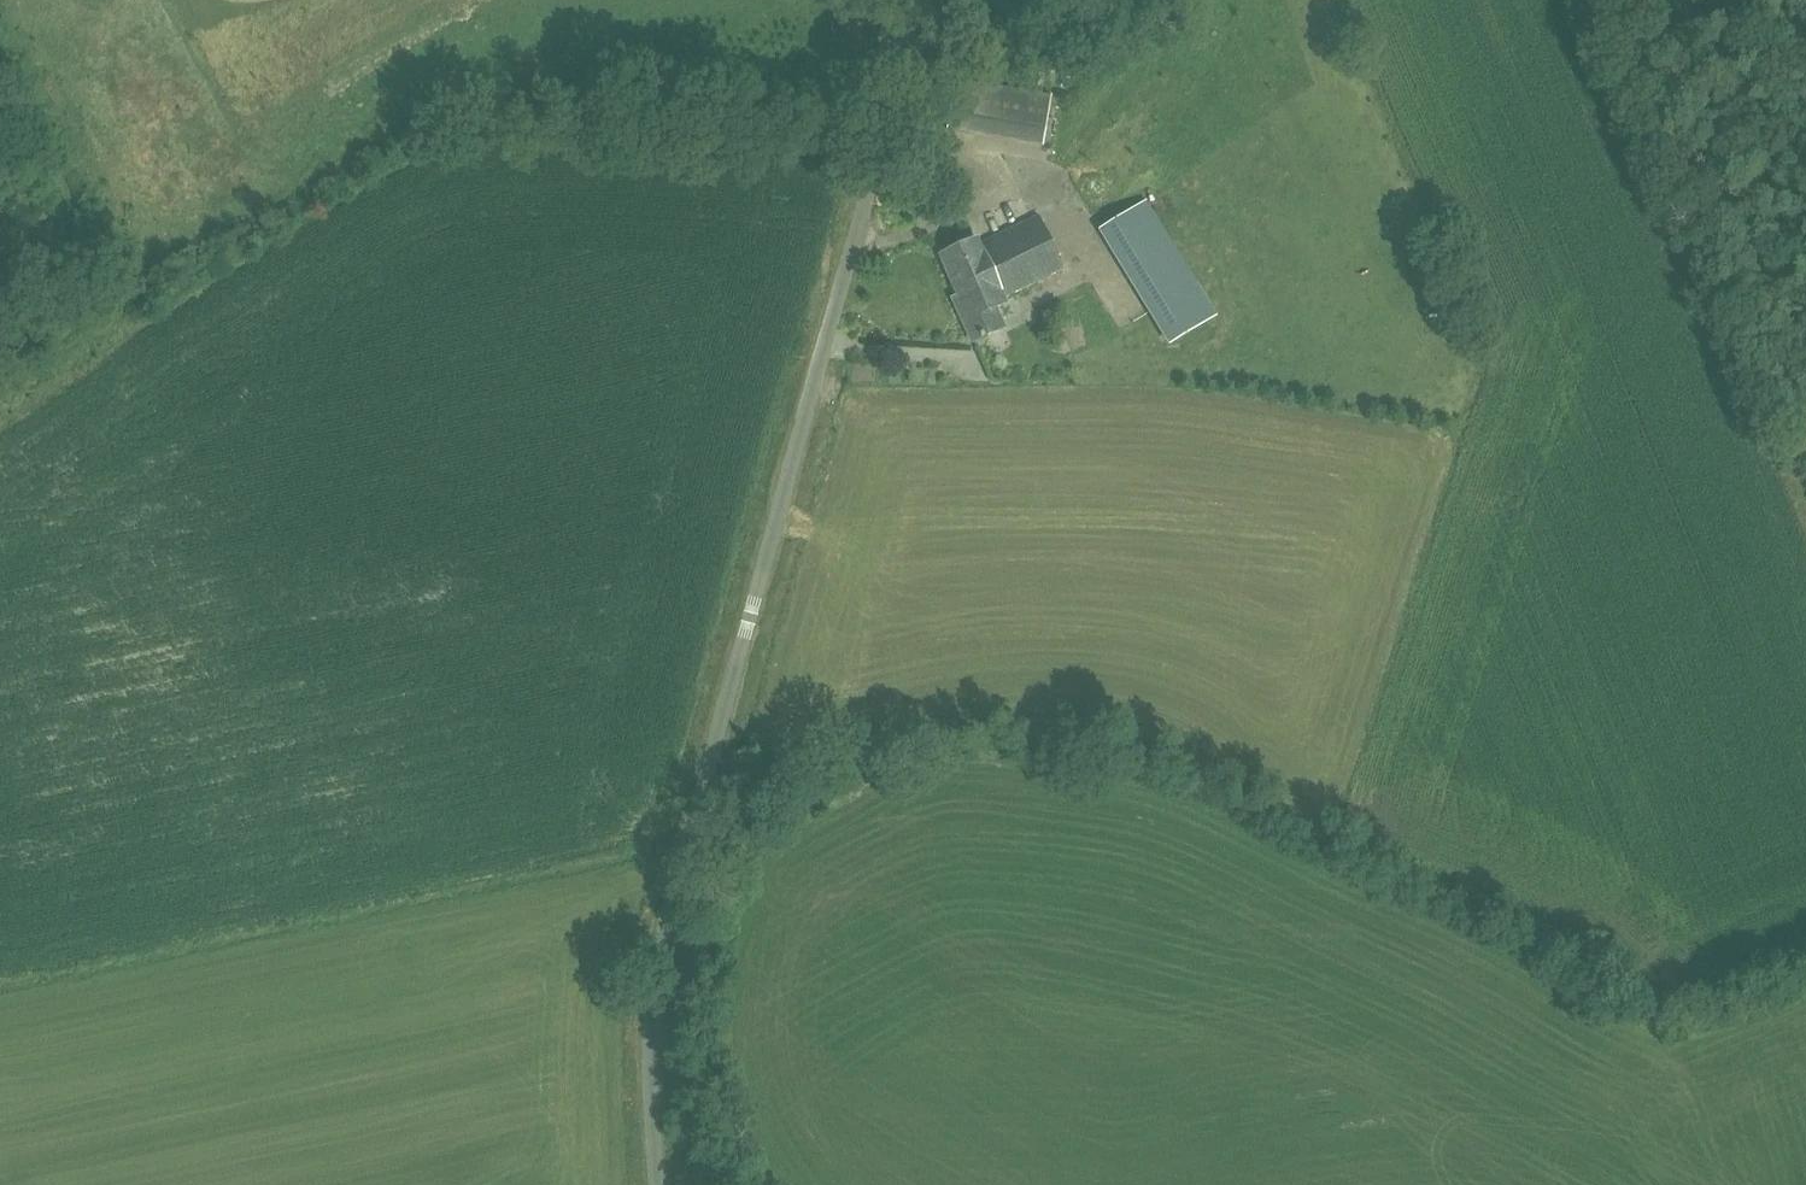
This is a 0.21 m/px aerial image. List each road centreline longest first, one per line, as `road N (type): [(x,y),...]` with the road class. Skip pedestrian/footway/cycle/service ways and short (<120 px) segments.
road 1 (unclassified): [(660,1184),(655,1081),(665,932),(860,242),(881,148),(897,0)]

